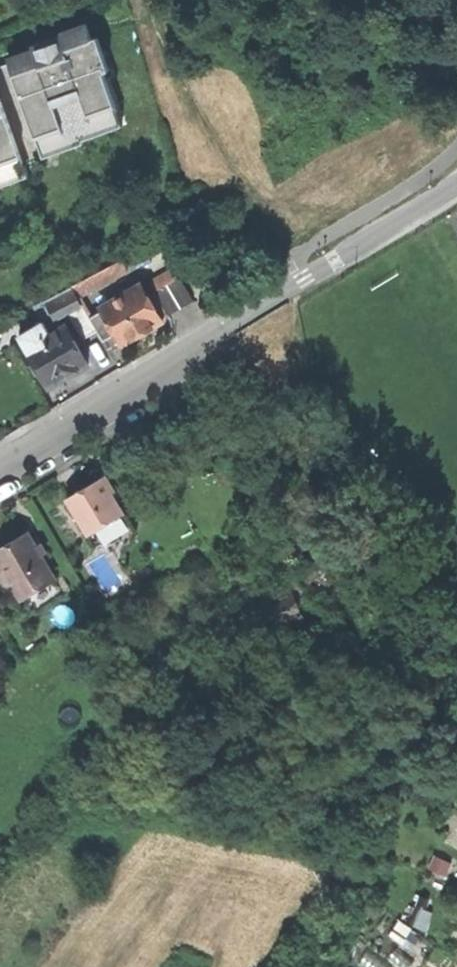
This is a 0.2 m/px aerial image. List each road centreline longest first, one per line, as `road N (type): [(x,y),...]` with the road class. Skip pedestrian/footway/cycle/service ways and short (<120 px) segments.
road 1 (unclassified): [(219,329),(456,188)]
road 2 (residential): [(0,462),(219,329)]
road 3 (track): [(219,329),(357,525)]

